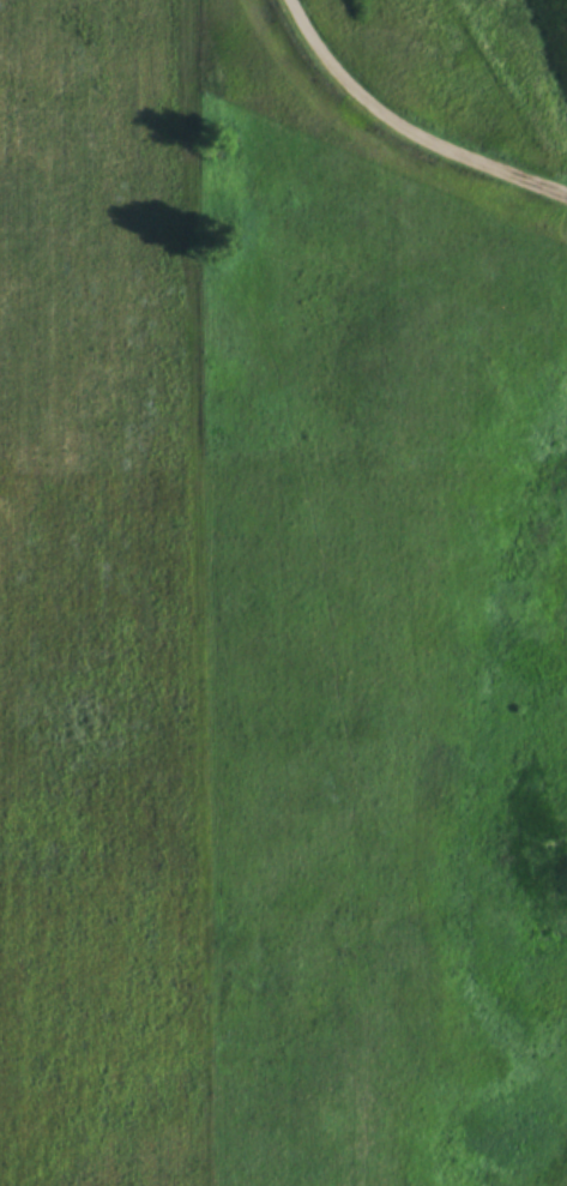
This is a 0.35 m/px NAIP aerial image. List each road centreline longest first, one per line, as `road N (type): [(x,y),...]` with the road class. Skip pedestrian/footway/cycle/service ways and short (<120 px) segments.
road 1 (residential): [(566,185),(490,159),(379,103),(332,54),(301,0)]

